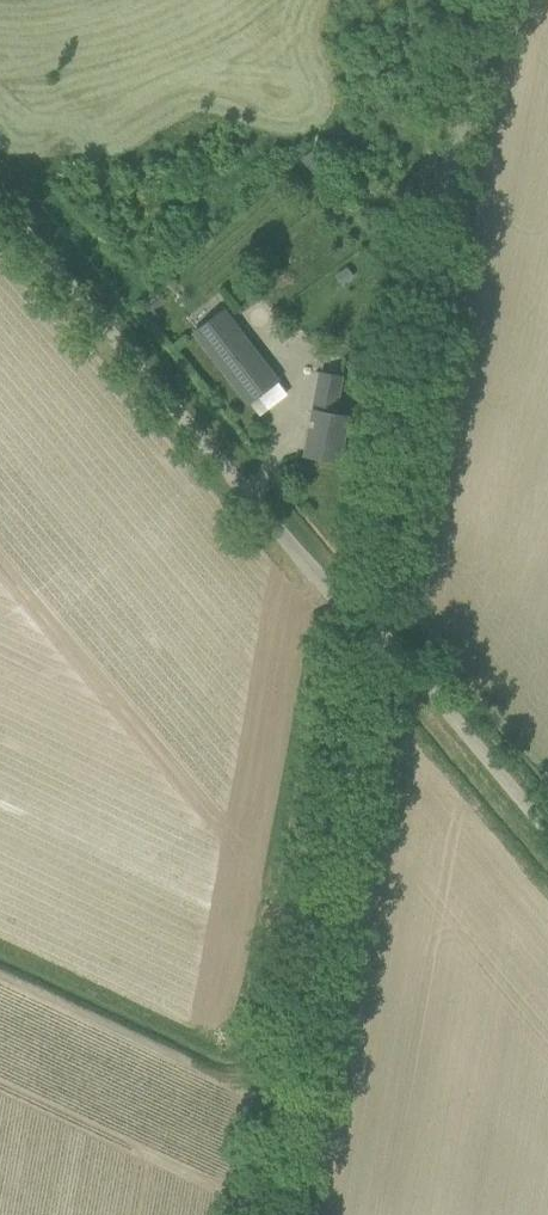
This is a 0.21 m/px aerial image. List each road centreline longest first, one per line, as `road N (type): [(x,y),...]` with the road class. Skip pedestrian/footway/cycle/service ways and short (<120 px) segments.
road 1 (unclassified): [(360,625),(473,0)]
road 2 (unclassified): [(257,1214),(360,625)]
road 3 (unclassified): [(360,625),(0,206)]
road 4 (track): [(360,625),(547,846)]

